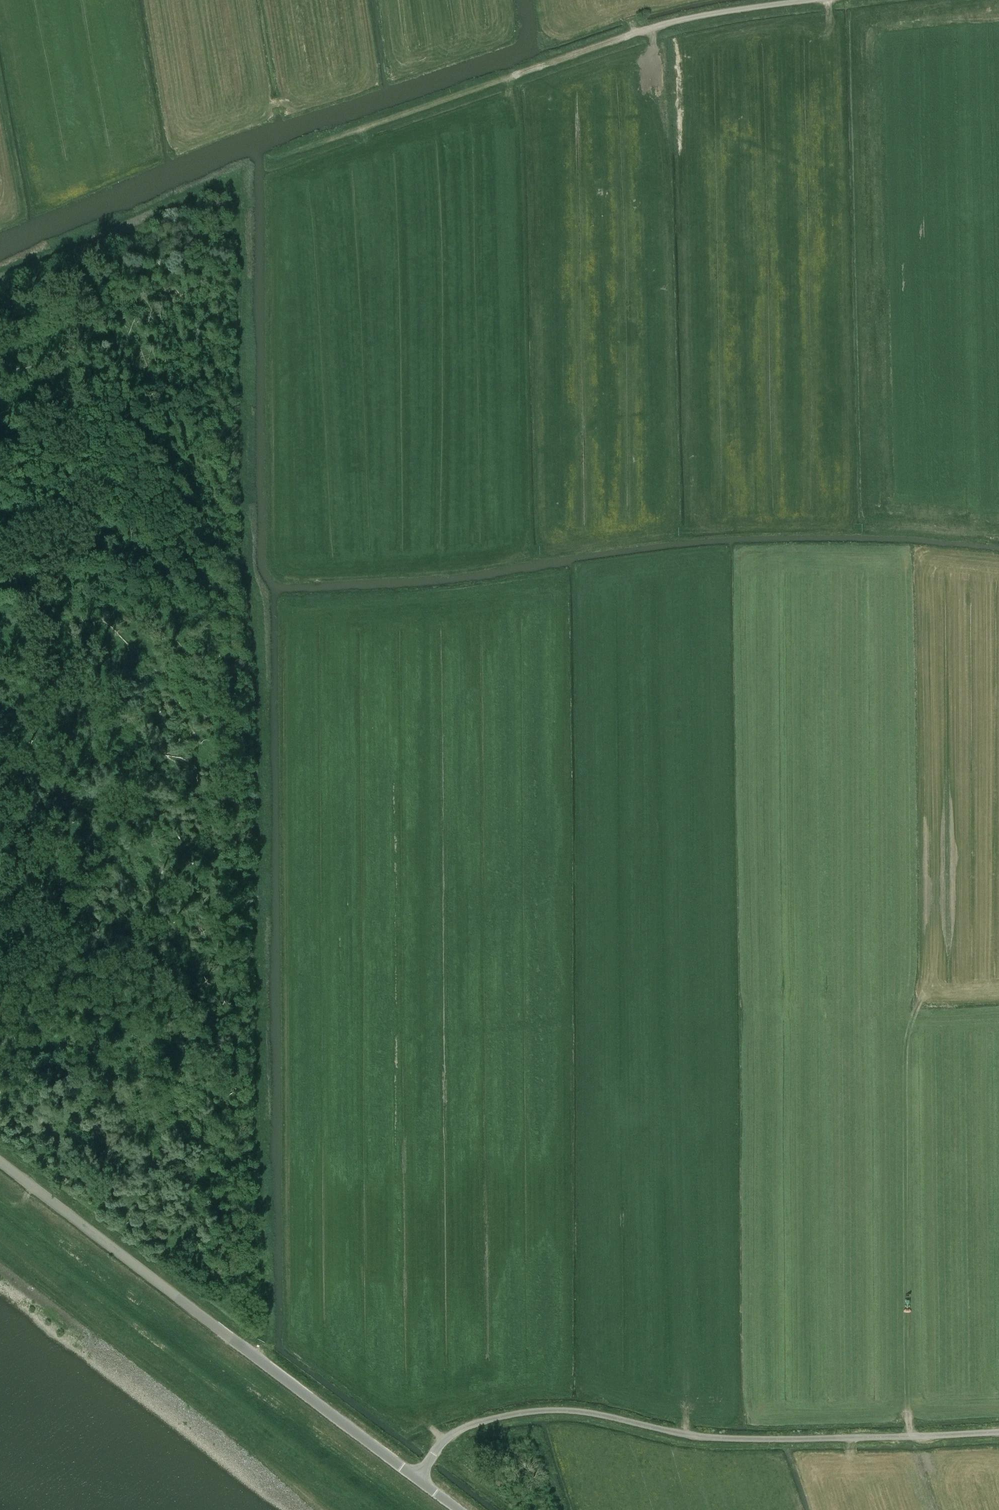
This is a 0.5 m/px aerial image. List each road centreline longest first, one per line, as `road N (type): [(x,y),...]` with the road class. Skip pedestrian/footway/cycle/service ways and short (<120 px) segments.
road 1 (unclassified): [(413,1476),(446,1436),(543,1411),(694,1440),(998,1435)]
road 2 (unclassified): [(413,1476),(0,1161)]
road 3 (unclassified): [(649,34),(698,16),(841,0)]

